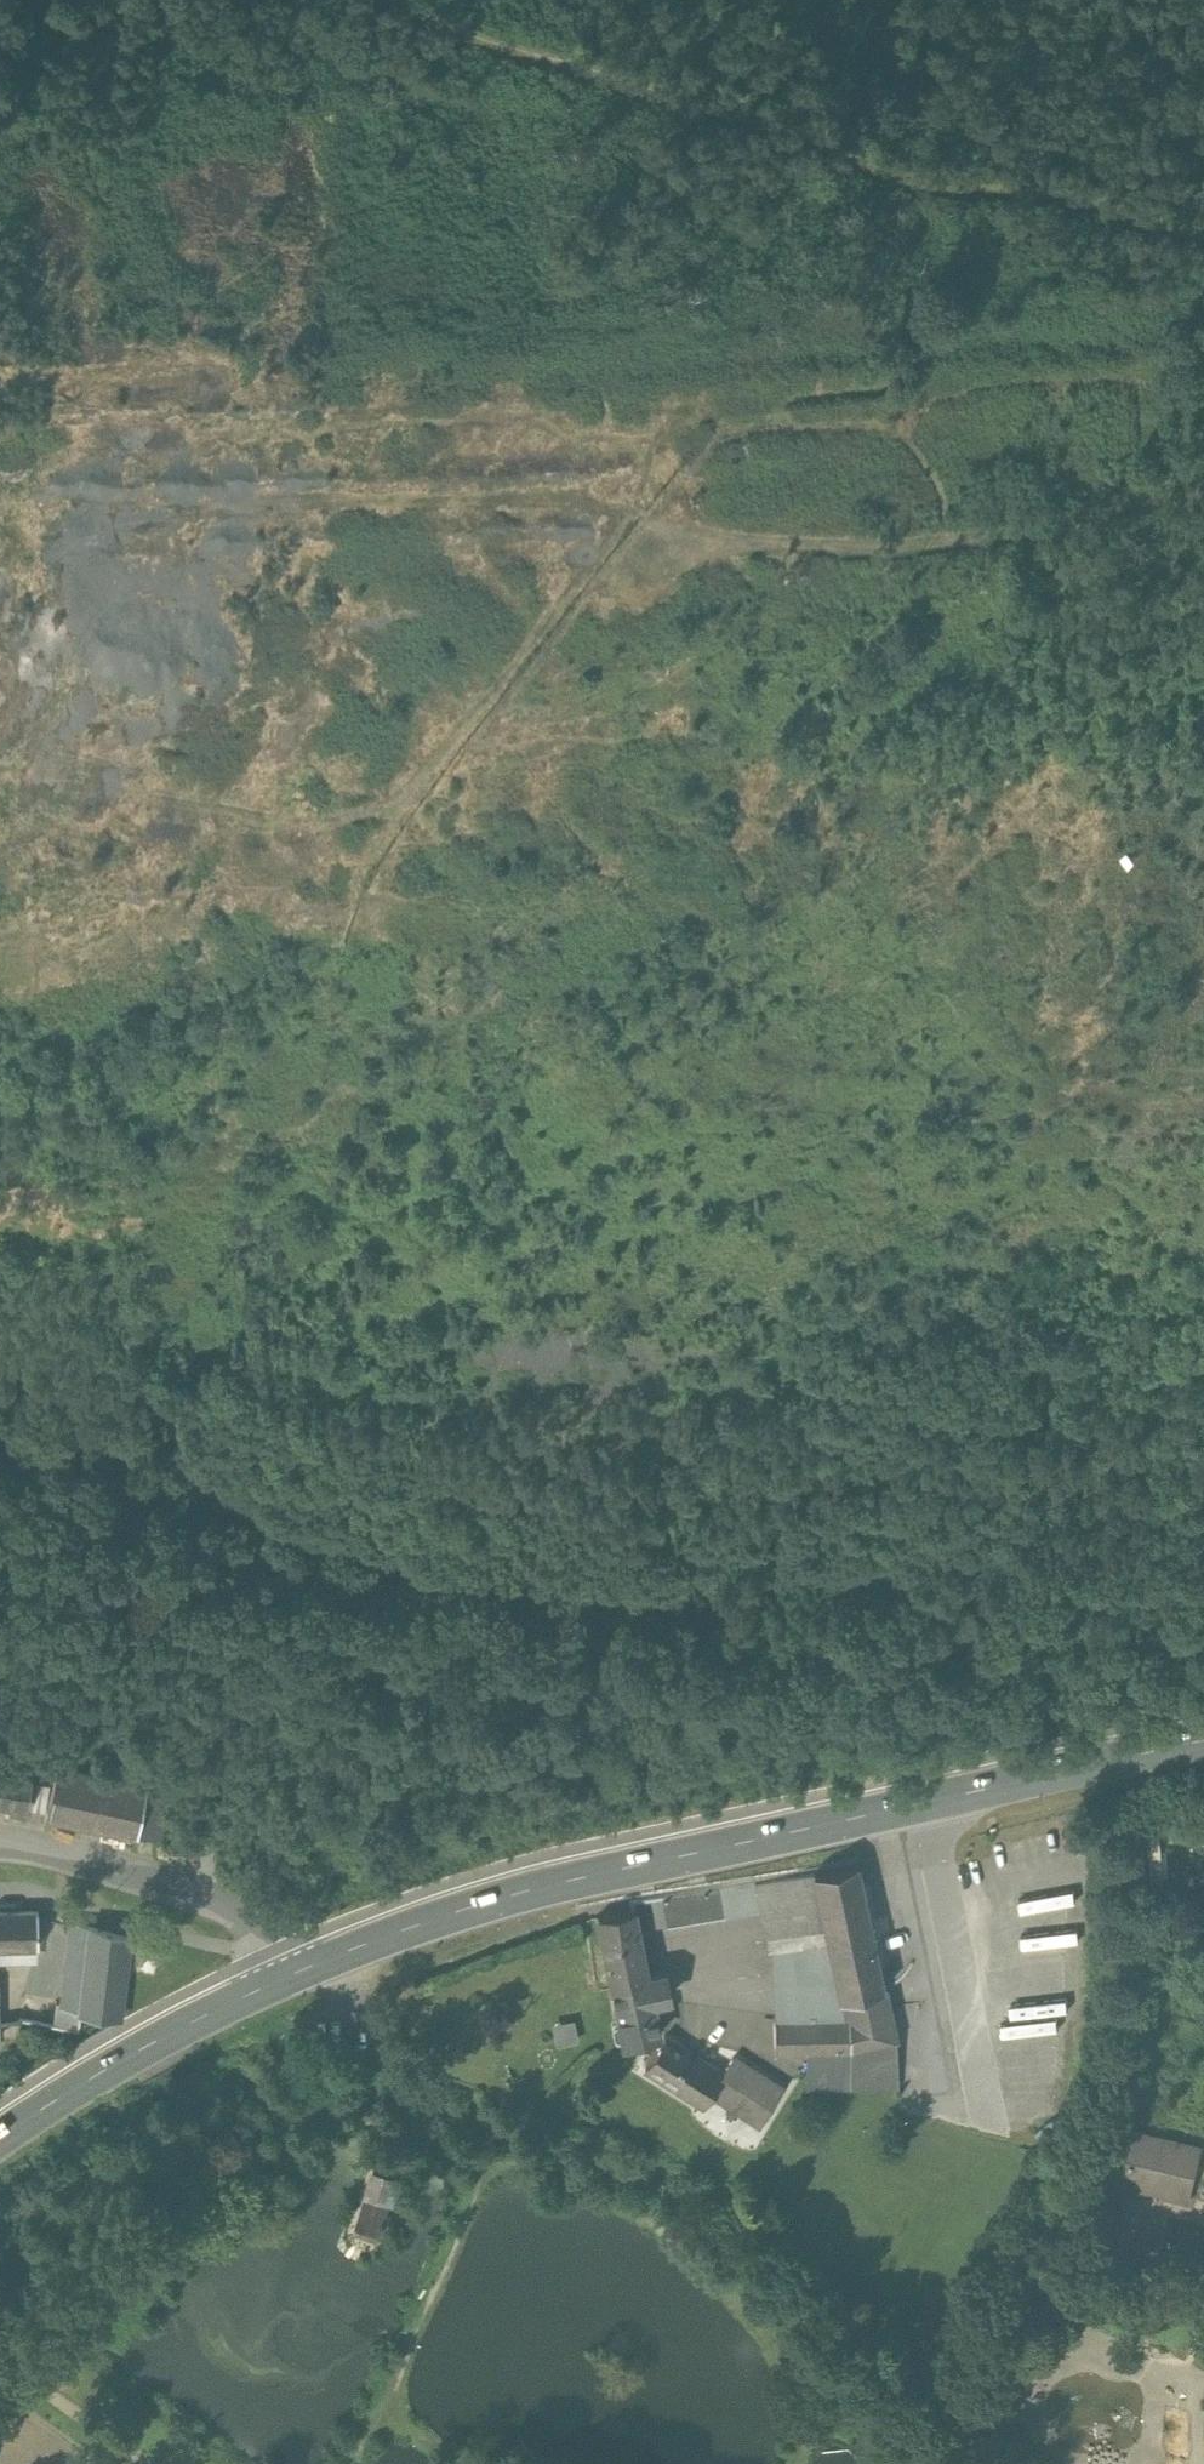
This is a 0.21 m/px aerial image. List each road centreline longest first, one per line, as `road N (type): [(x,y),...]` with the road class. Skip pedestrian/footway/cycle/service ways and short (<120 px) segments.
road 1 (primary): [(300,1973),(604,1873),(1203,1745)]
road 2 (primary): [(0,2143),(142,2049),(300,1973)]
road 3 (unclassified): [(0,1854),(207,1893),(279,1947),(300,1973)]

